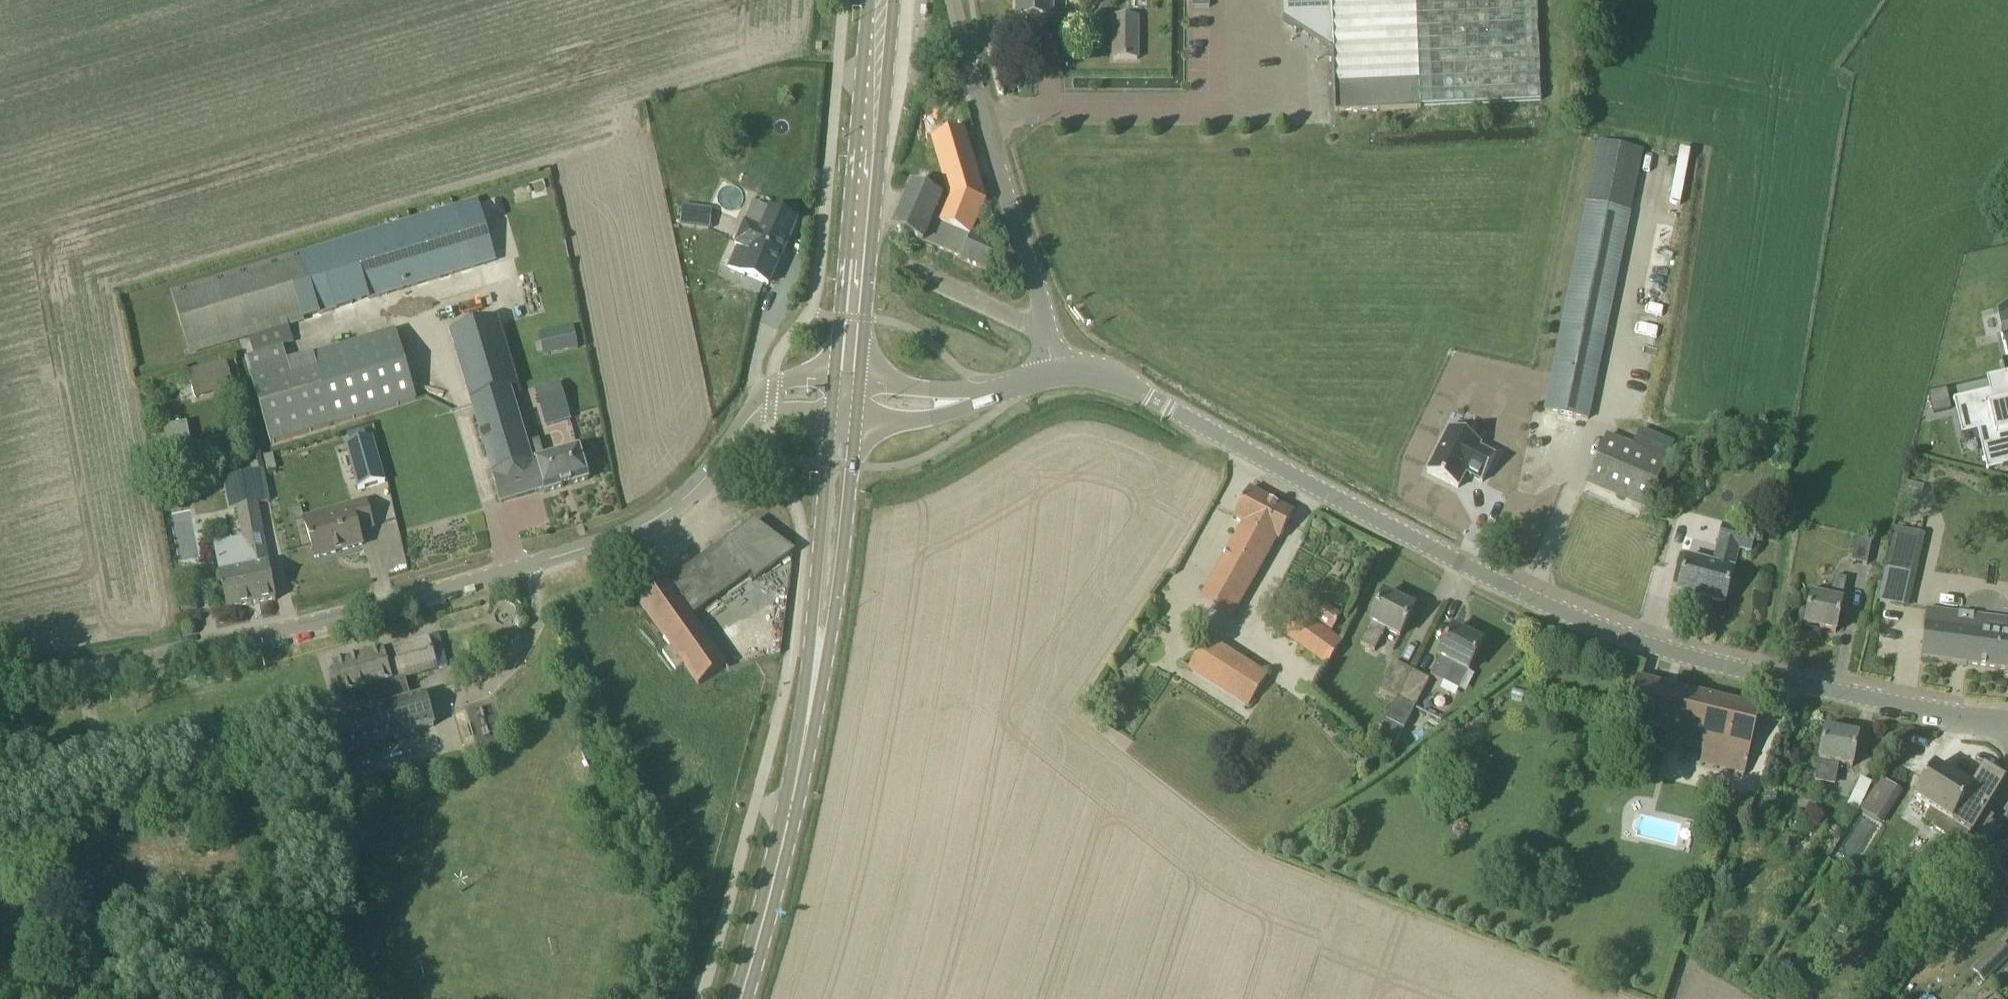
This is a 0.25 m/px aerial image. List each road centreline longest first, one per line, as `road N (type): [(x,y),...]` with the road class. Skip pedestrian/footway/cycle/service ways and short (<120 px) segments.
road 1 (tertiary): [(1170,408),(1519,587),(1625,631),(1905,709),(2007,722)]
road 2 (tertiary): [(0,693),(416,595),(624,533),(677,506),(747,422)]
road 3 (unclassified): [(1059,375),(948,0)]
road 4 (primary): [(849,381),(880,0)]
road 5 (primary): [(741,998),(776,884),(811,704)]
road 6 (primary): [(846,422),(829,446),(811,704)]
road 7 (primary): [(811,704),(834,622),(852,465),(846,422)]
road 8 (tertiary): [(846,422),(923,423),(991,394)]
road 9 (tertiary): [(991,394),(849,381)]
road 10 (tertiary): [(849,381),(799,378),(773,388),(747,422)]

